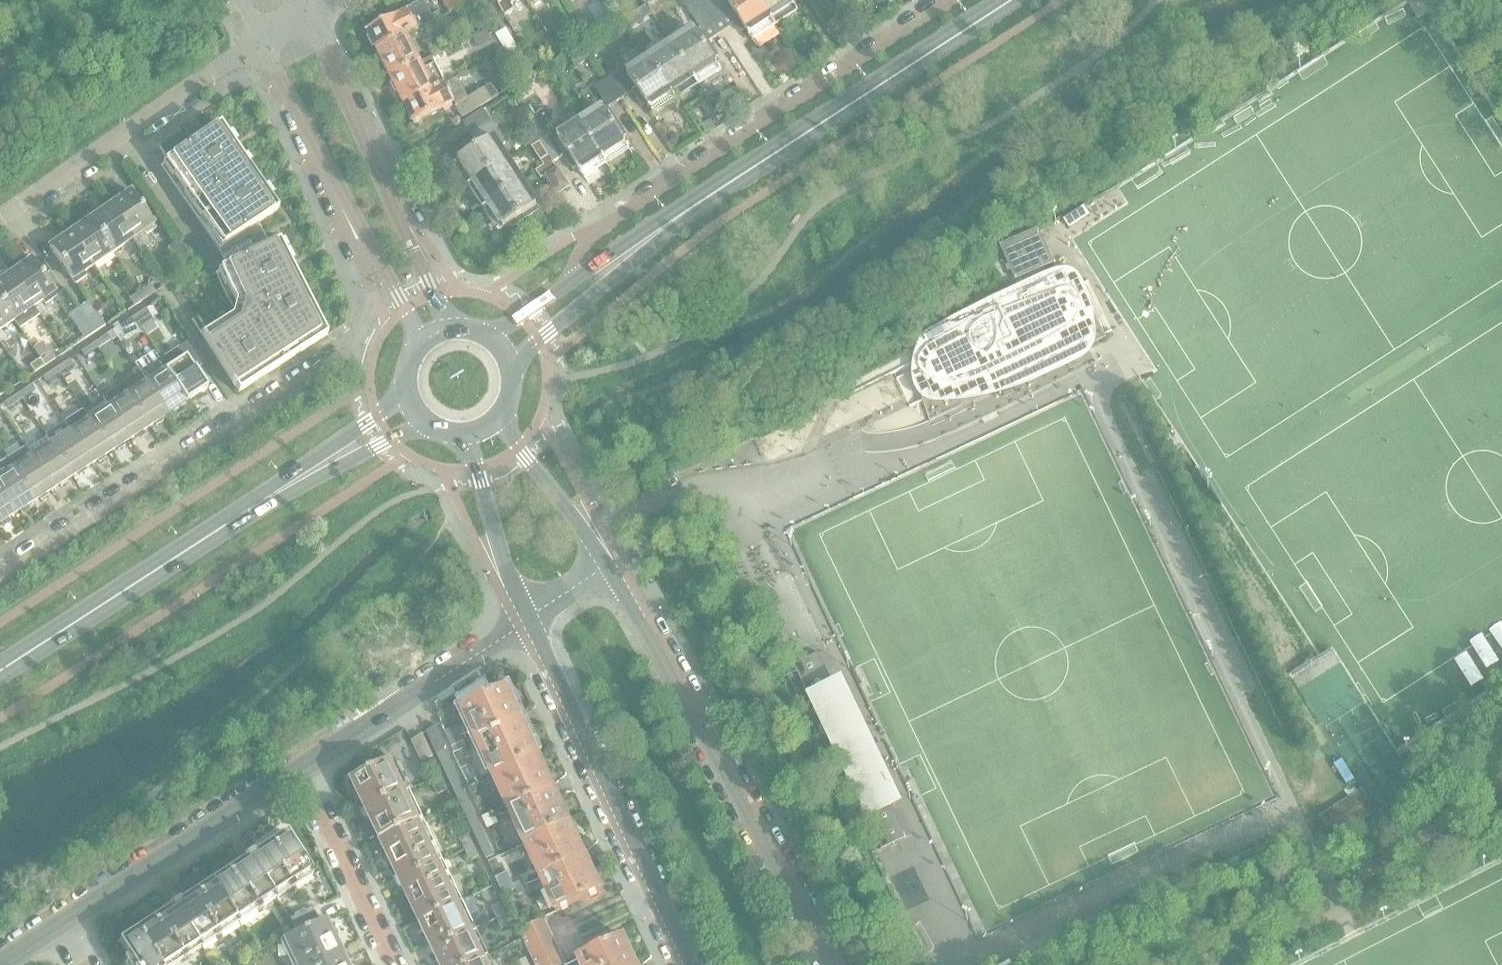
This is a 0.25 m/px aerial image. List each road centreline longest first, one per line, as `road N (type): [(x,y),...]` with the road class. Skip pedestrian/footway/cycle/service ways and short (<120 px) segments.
road 1 (residential): [(337,195),(374,292),(357,334),(326,365),(0,576)]
road 2 (residential): [(953,0),(592,236),(573,280)]
road 3 (secondary): [(1011,0),(625,255)]
road 4 (tertiary): [(829,964),(607,565)]
road 5 (tertiary): [(528,617),(691,964)]
road 6 (secondary): [(317,467),(0,671)]
road 7 (residential): [(450,328),(304,14)]
road 8 (residential): [(0,219),(261,38)]
road 9 (residential): [(61,924),(299,767)]
road 10 (residential): [(299,767),(528,617)]
road 11 (residential): [(391,964),(299,767)]
road 12 (tertiary): [(465,431),(528,617)]
road 13 (tertiary): [(607,565),(497,417)]
road 14 (residential): [(261,38),(337,195)]
road 15 (residential): [(337,195),(424,342)]
road 16 (secondary): [(508,359),(571,314),(625,255)]
road 17 (secondary): [(409,389),(317,467)]

